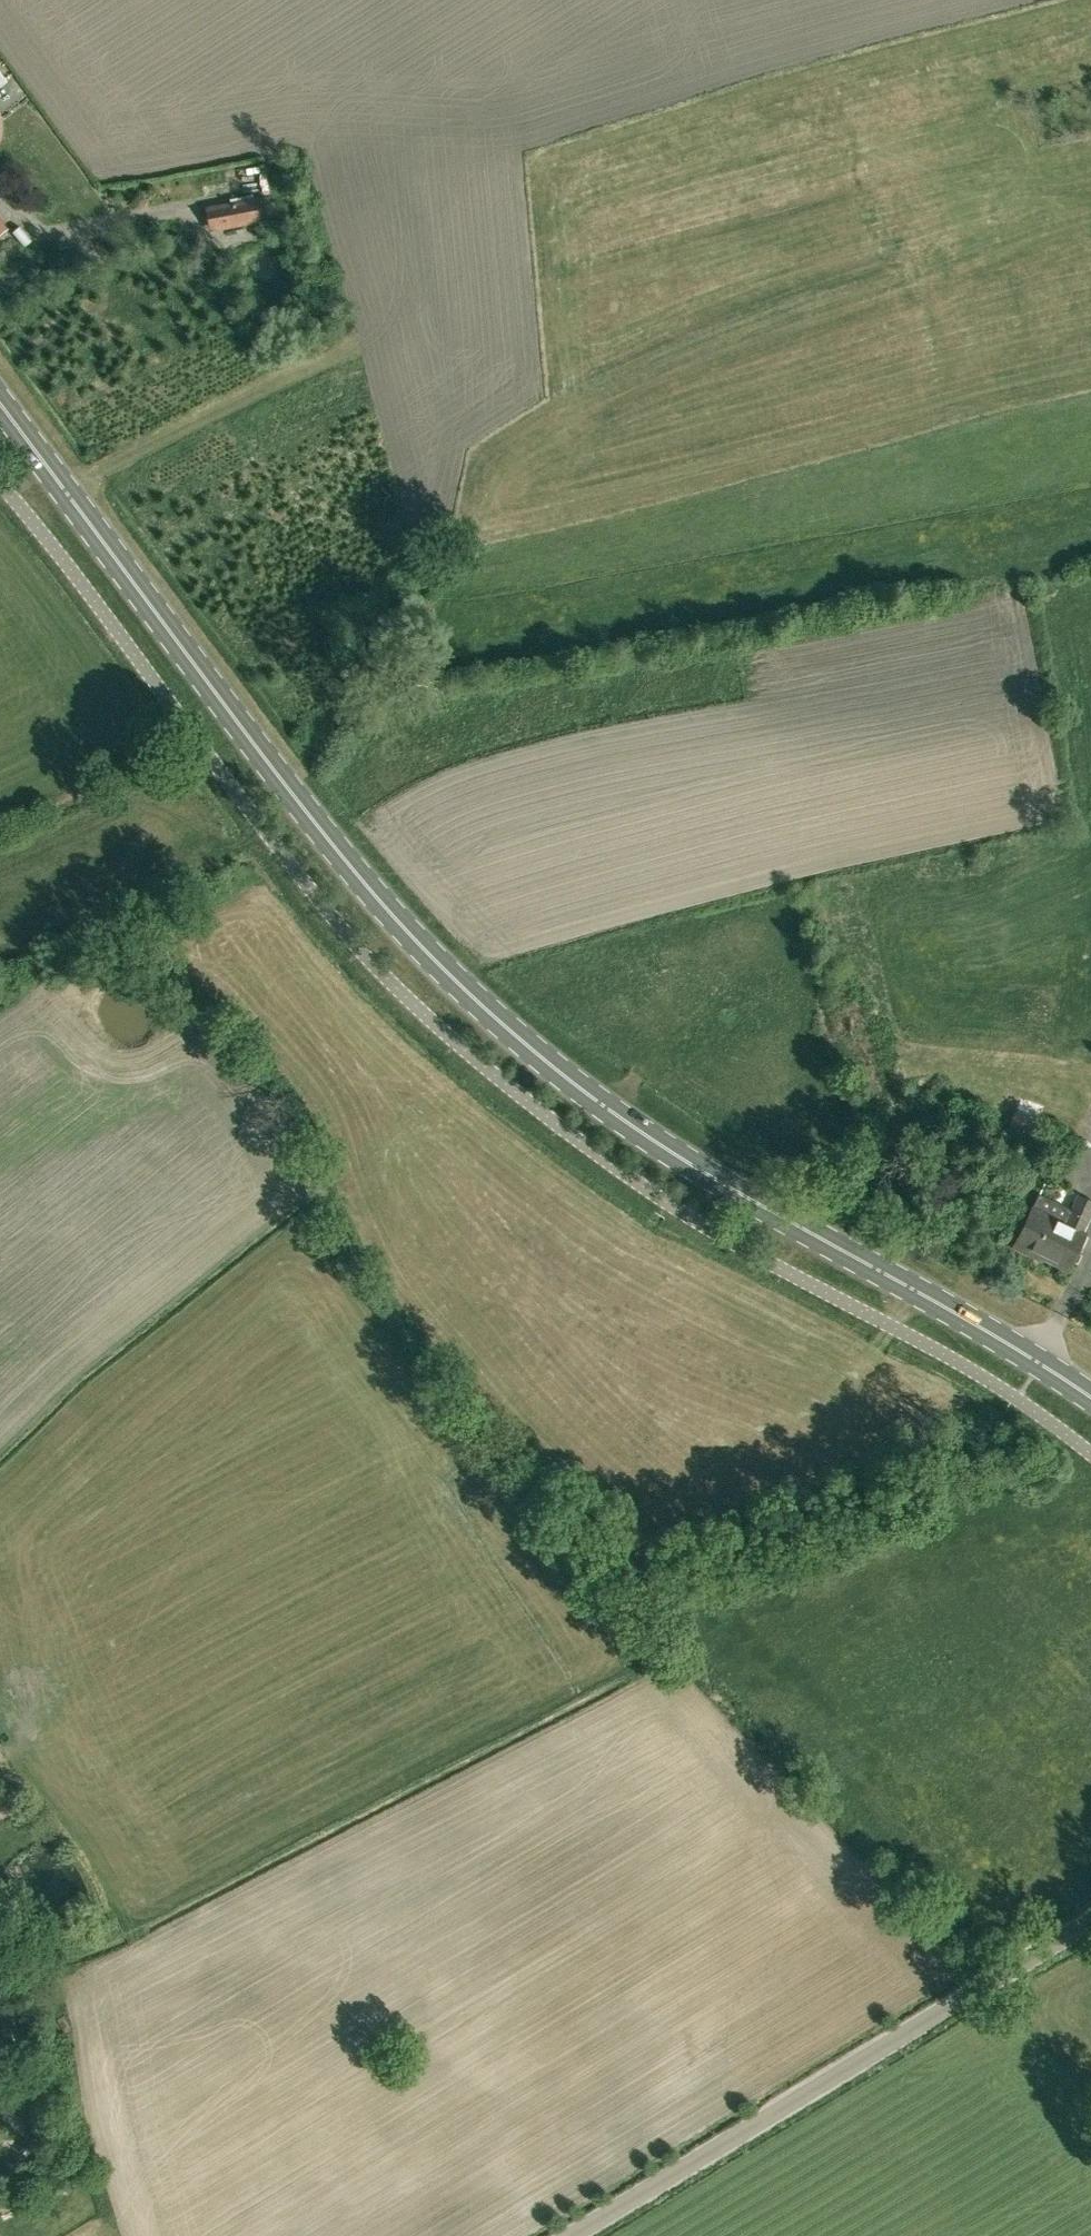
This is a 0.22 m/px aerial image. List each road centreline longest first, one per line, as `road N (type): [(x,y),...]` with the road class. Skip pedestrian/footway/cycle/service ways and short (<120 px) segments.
road 1 (secondary): [(1090,1402),(586,1096),(509,1036),(360,884),(0,411)]
road 2 (unclassified): [(574,2235),(1090,1924)]

